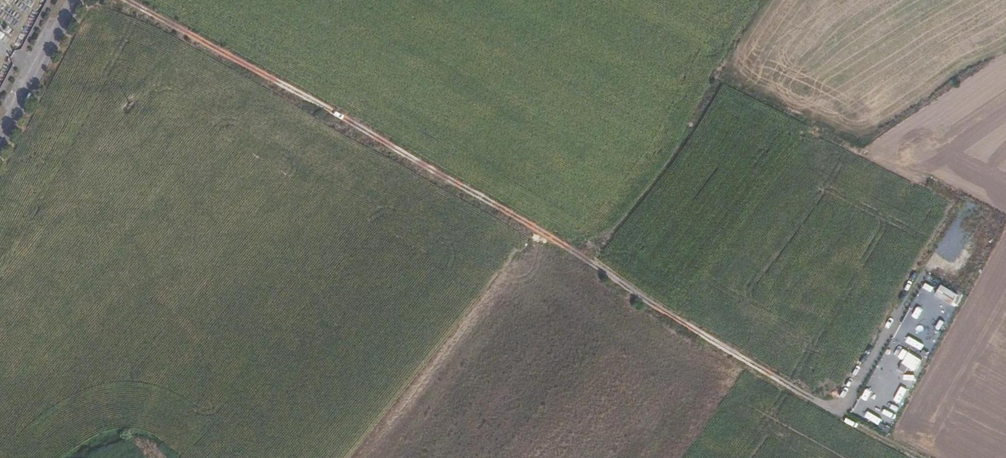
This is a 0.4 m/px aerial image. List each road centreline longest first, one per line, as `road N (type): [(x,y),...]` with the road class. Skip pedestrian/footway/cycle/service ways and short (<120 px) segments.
road 1 (track): [(123,0),(537,228),(762,369),(927,457)]
road 2 (track): [(1005,212),(720,75)]
road 3 (residential): [(0,140),(74,0)]

